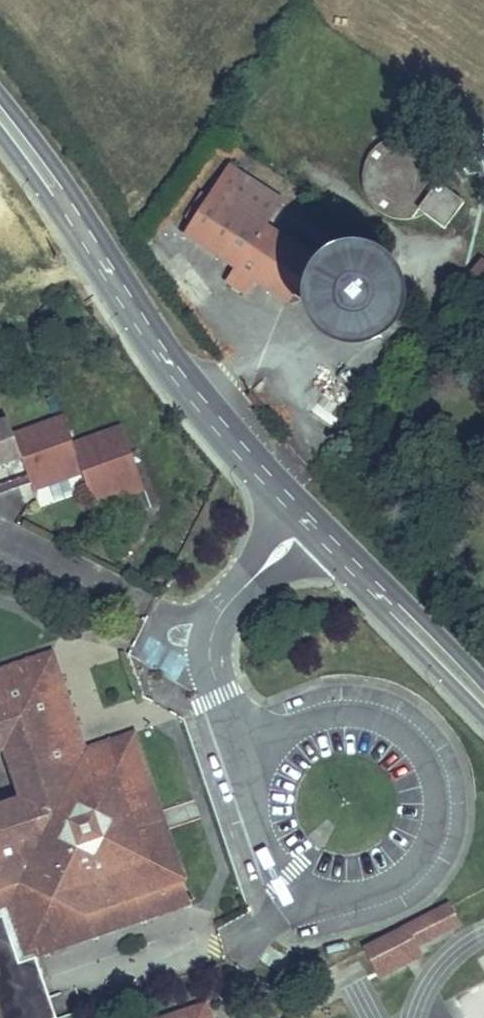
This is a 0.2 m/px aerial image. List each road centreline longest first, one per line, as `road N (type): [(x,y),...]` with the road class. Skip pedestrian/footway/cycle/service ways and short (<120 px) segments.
road 1 (tertiary): [(0,134),(200,425),(483,720)]
road 2 (tertiary): [(483,685),(257,450),(0,98)]

